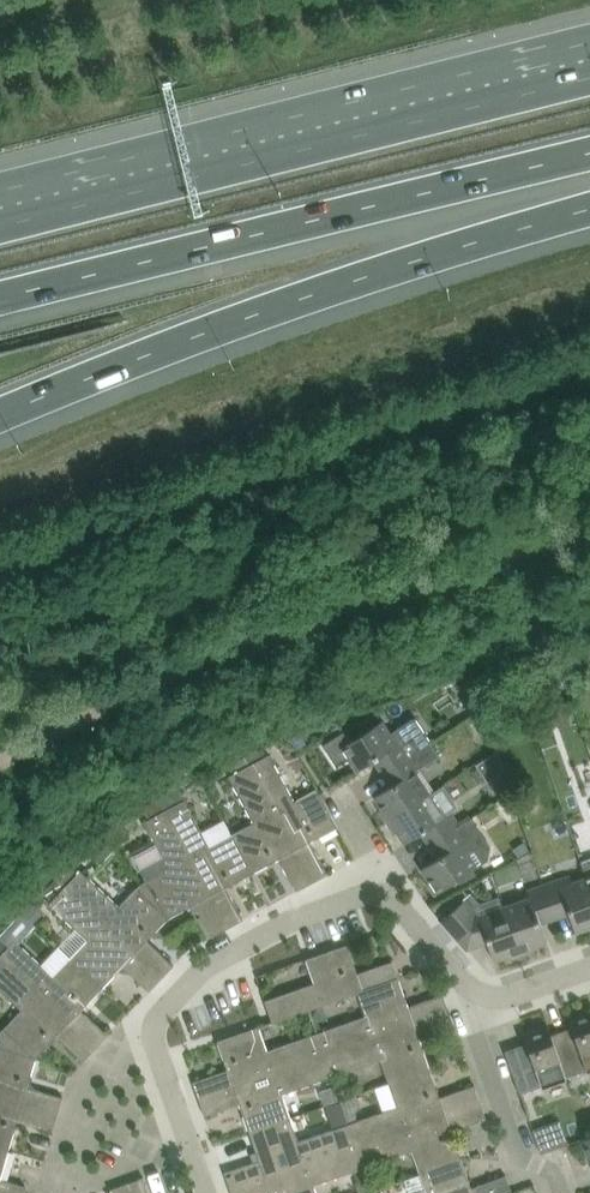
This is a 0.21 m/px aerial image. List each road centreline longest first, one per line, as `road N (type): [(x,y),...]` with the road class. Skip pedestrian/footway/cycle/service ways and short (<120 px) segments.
road 1 (motorway): [(0,416),(275,304),(589,207)]
road 2 (motorway): [(589,77),(0,226)]
road 3 (motorway): [(0,300),(589,153)]
road 4 (residential): [(208,1192),(157,1041),(162,1002),(210,959),(390,889),(472,1004)]
road 5 (residential): [(562,1192),(556,1176),(515,1153),(472,1004)]
road 6 (residential): [(589,963),(472,1004)]

